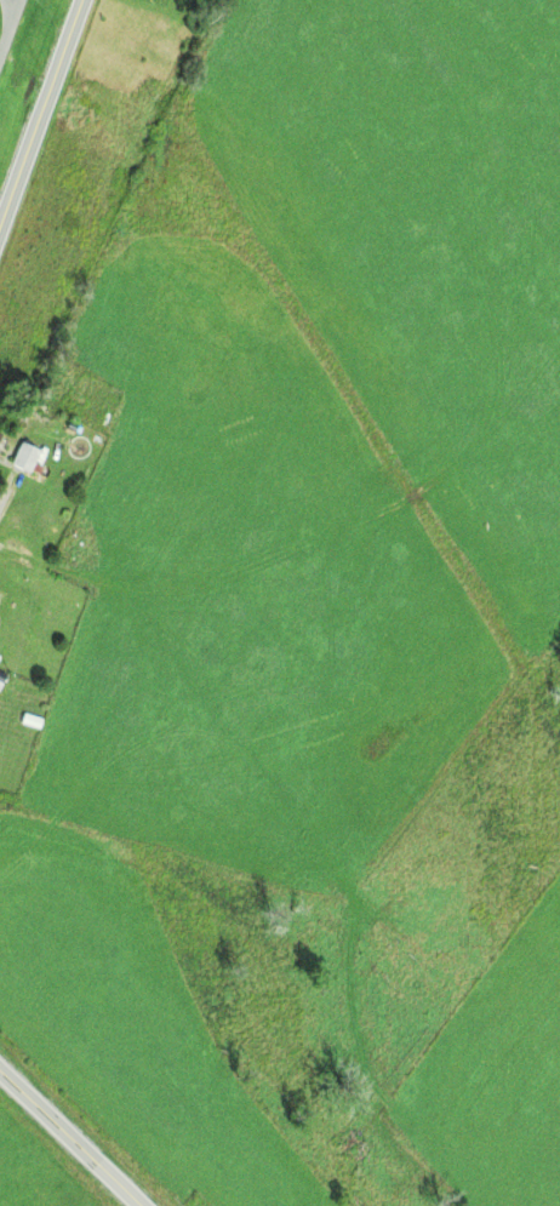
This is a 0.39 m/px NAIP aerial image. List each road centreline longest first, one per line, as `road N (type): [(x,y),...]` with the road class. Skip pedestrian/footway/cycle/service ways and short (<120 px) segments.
road 1 (secondary): [(0,239),(88,0)]
road 2 (secondary): [(141,1205),(0,1070)]

